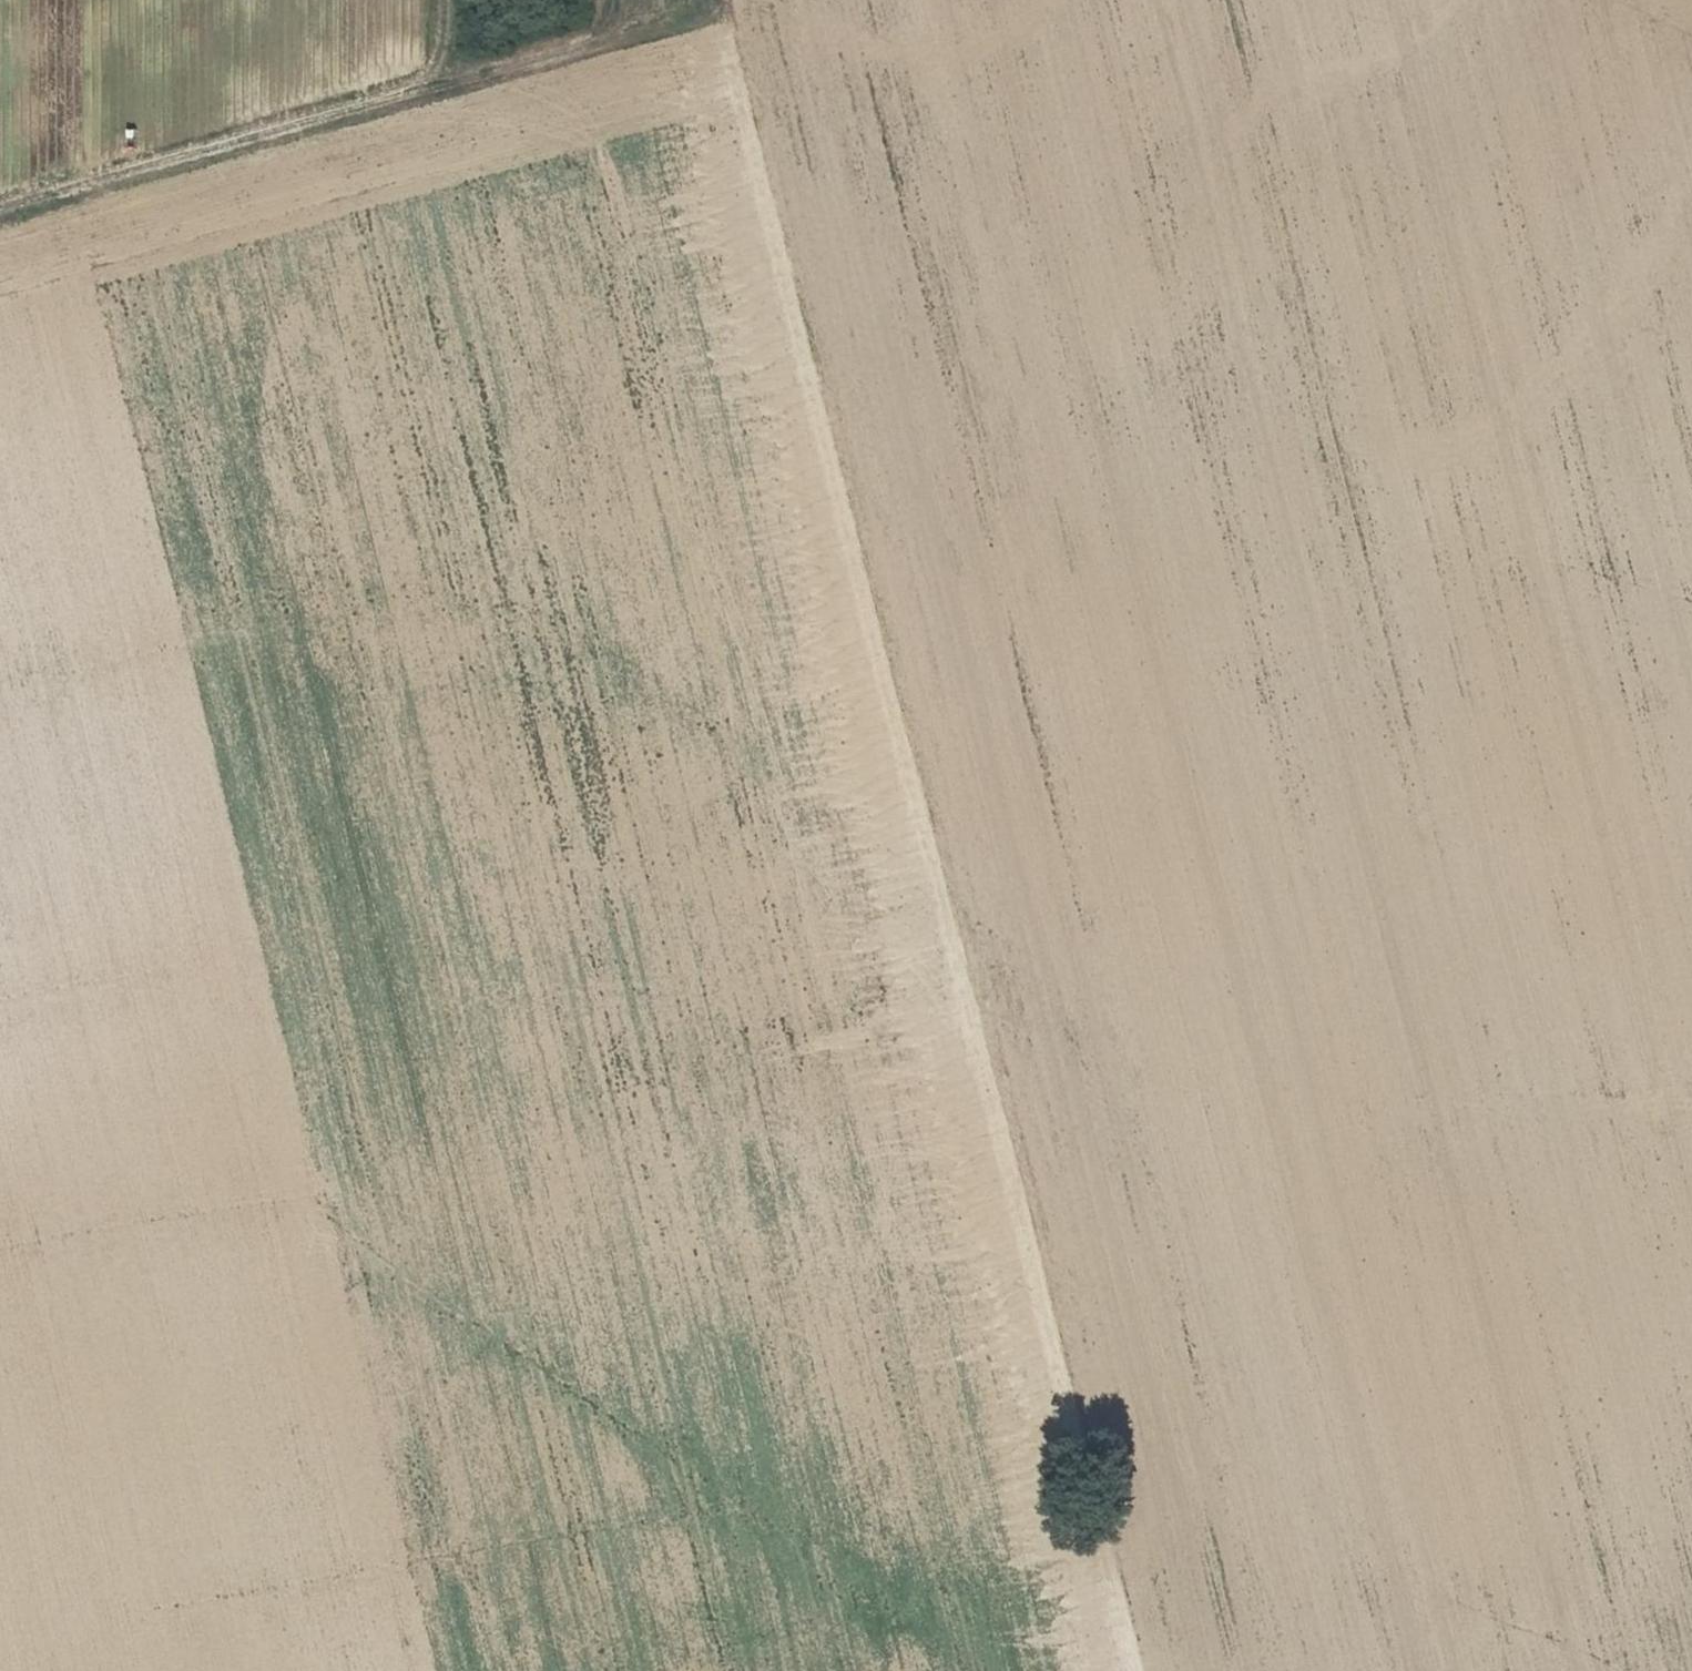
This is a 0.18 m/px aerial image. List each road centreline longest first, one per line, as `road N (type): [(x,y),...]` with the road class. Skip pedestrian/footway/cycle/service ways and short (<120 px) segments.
road 1 (track): [(0,220),(498,73)]

